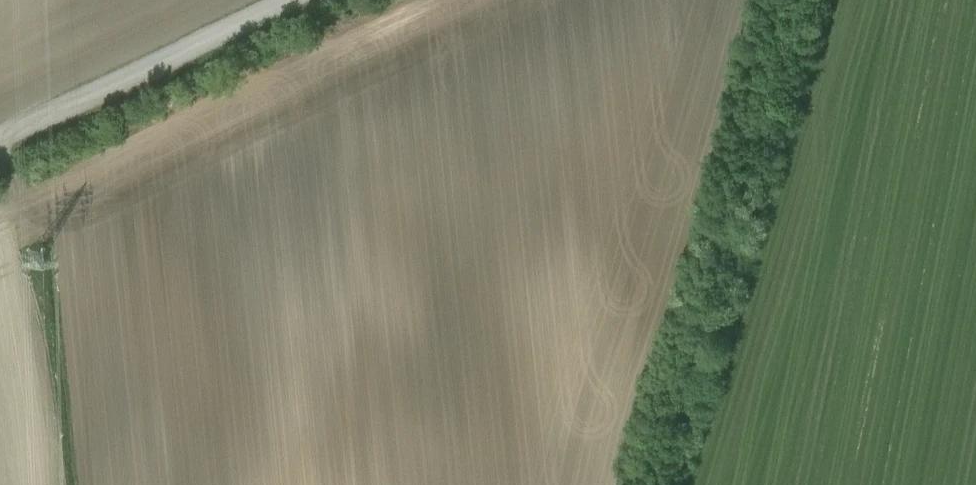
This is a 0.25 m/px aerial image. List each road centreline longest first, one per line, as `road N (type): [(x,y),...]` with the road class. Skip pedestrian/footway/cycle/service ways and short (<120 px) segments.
road 1 (track): [(302,0),(0,144)]

